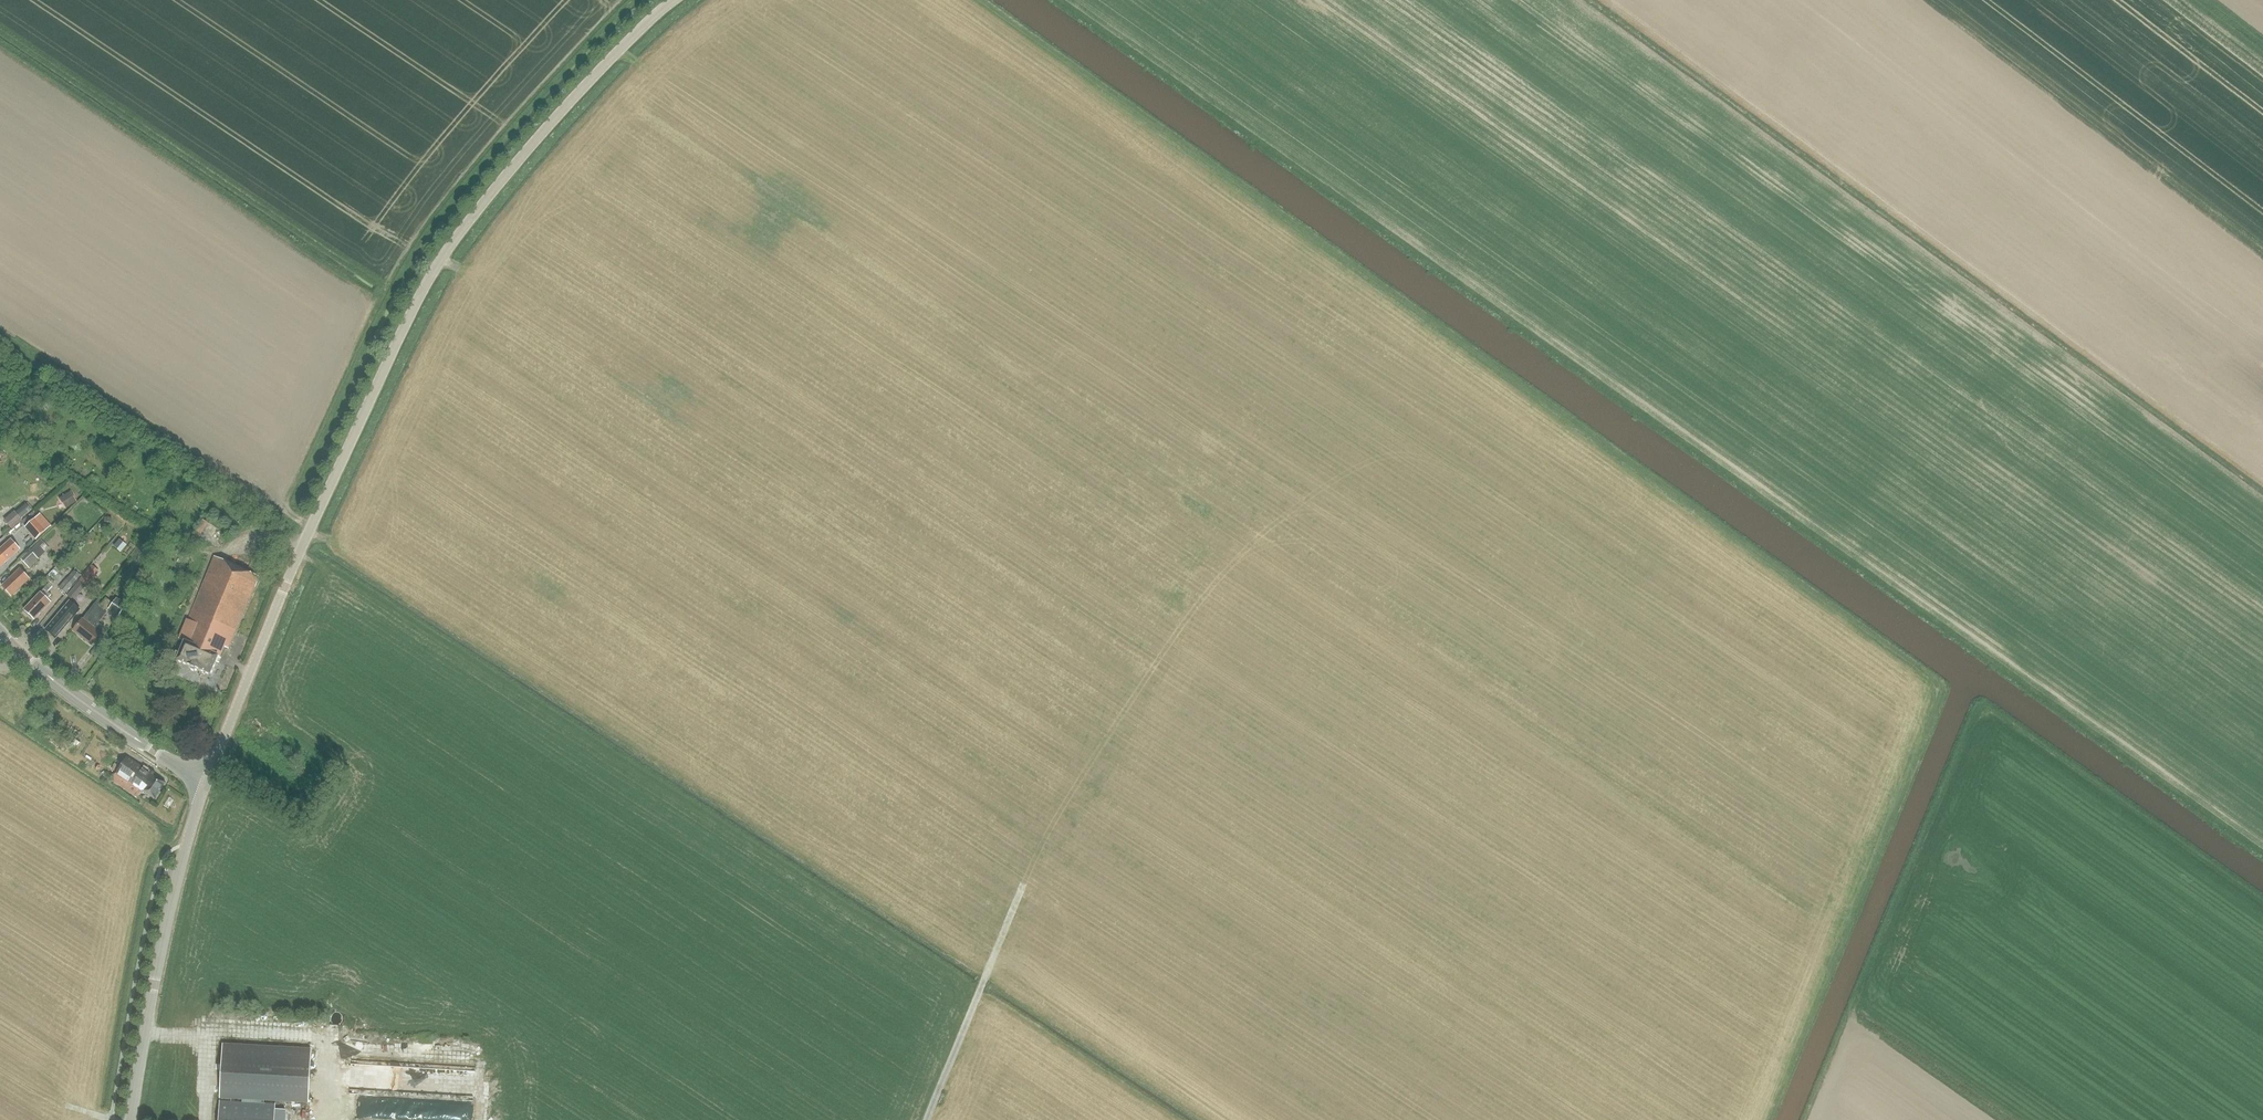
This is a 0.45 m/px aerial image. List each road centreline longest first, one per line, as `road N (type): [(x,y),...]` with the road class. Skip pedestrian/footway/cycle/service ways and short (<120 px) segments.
road 1 (tertiary): [(205,786),(284,588),(426,283),(481,204),(613,55),(674,0)]
road 2 (secondary): [(132,1119),(179,873),(205,786)]
road 3 (secondary): [(205,786),(22,654)]

